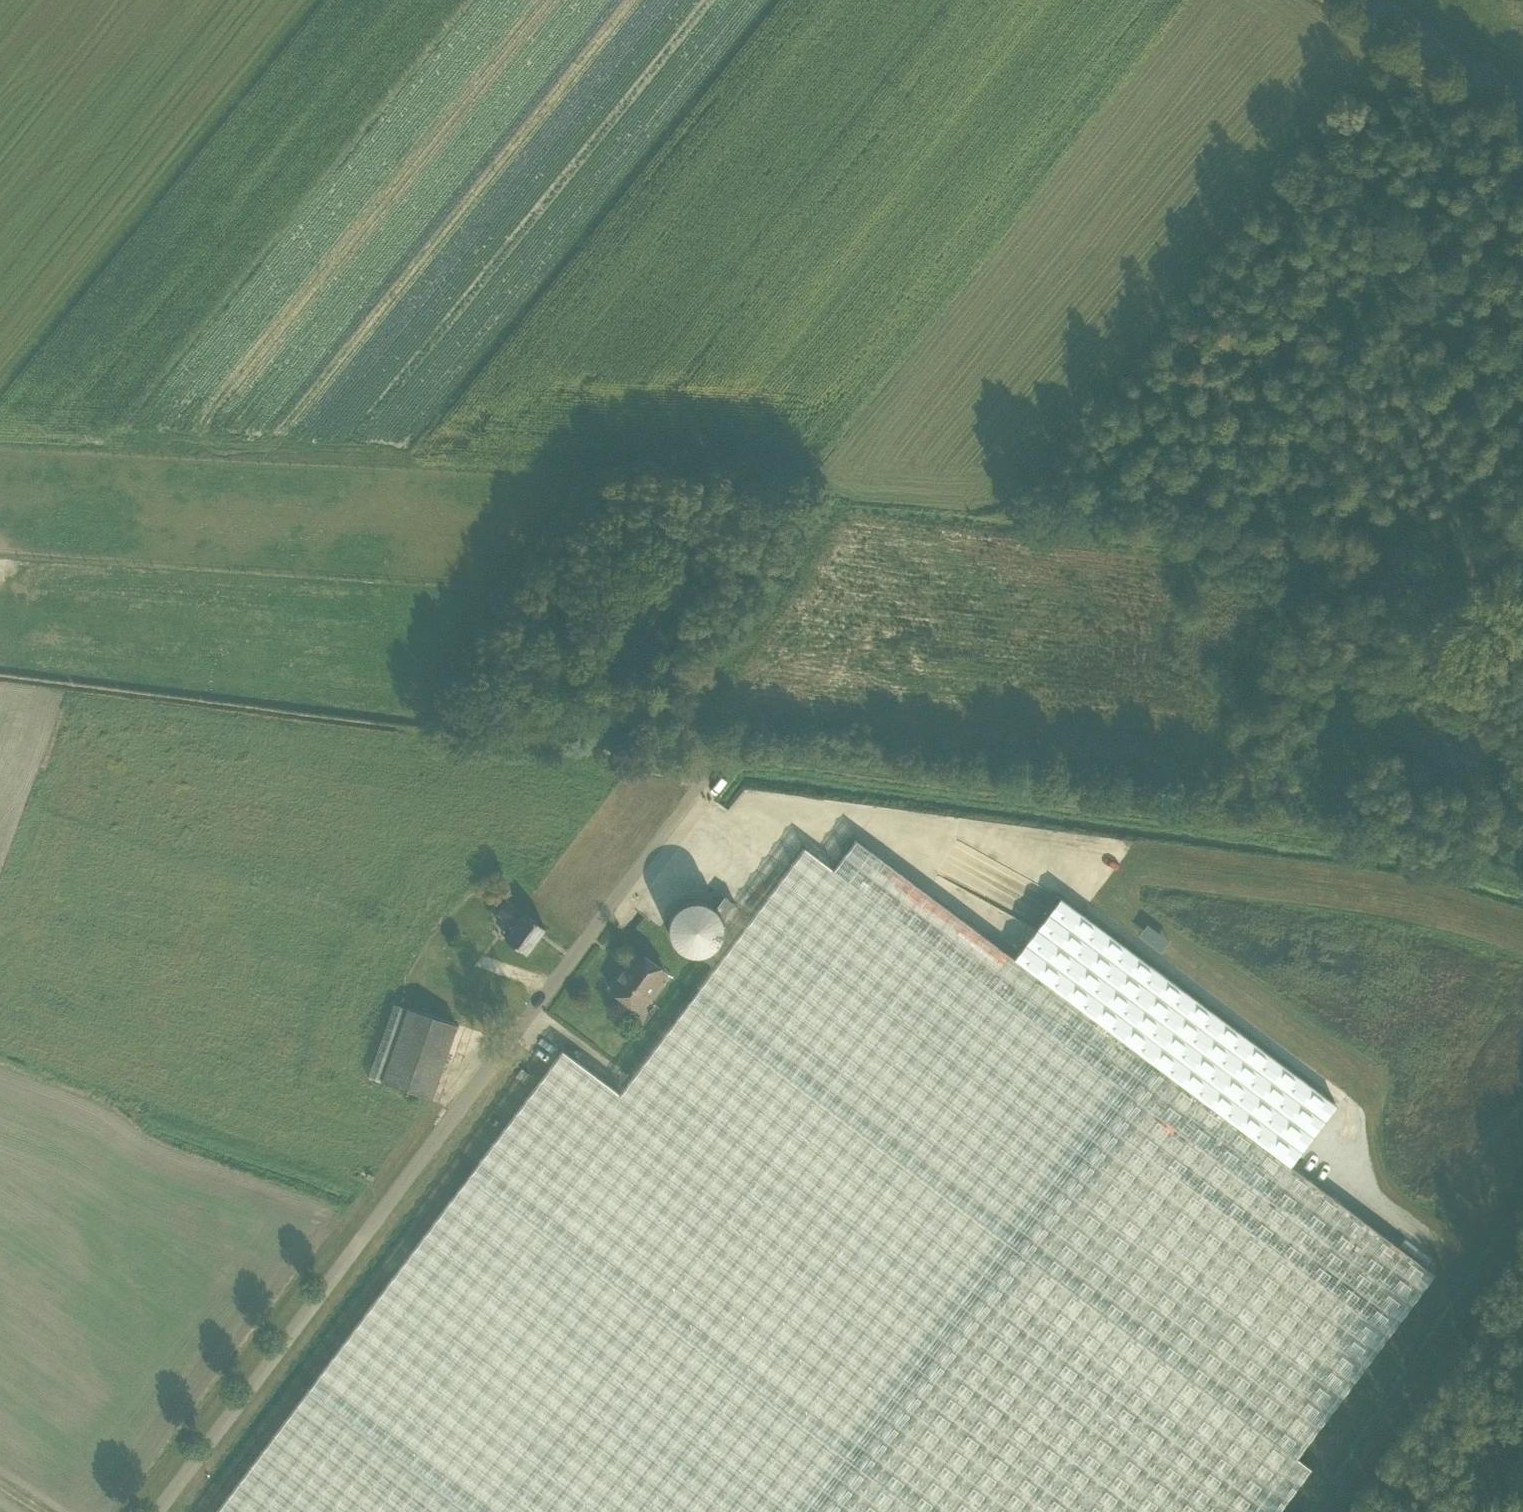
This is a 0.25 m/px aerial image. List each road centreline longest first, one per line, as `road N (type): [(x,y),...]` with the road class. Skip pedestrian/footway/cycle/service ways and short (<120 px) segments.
road 1 (unclassified): [(158,1511),(705,780)]
road 2 (track): [(705,780),(753,761),(1336,839),(1522,885)]
road 3 (tertiary): [(1368,0),(1522,104)]

